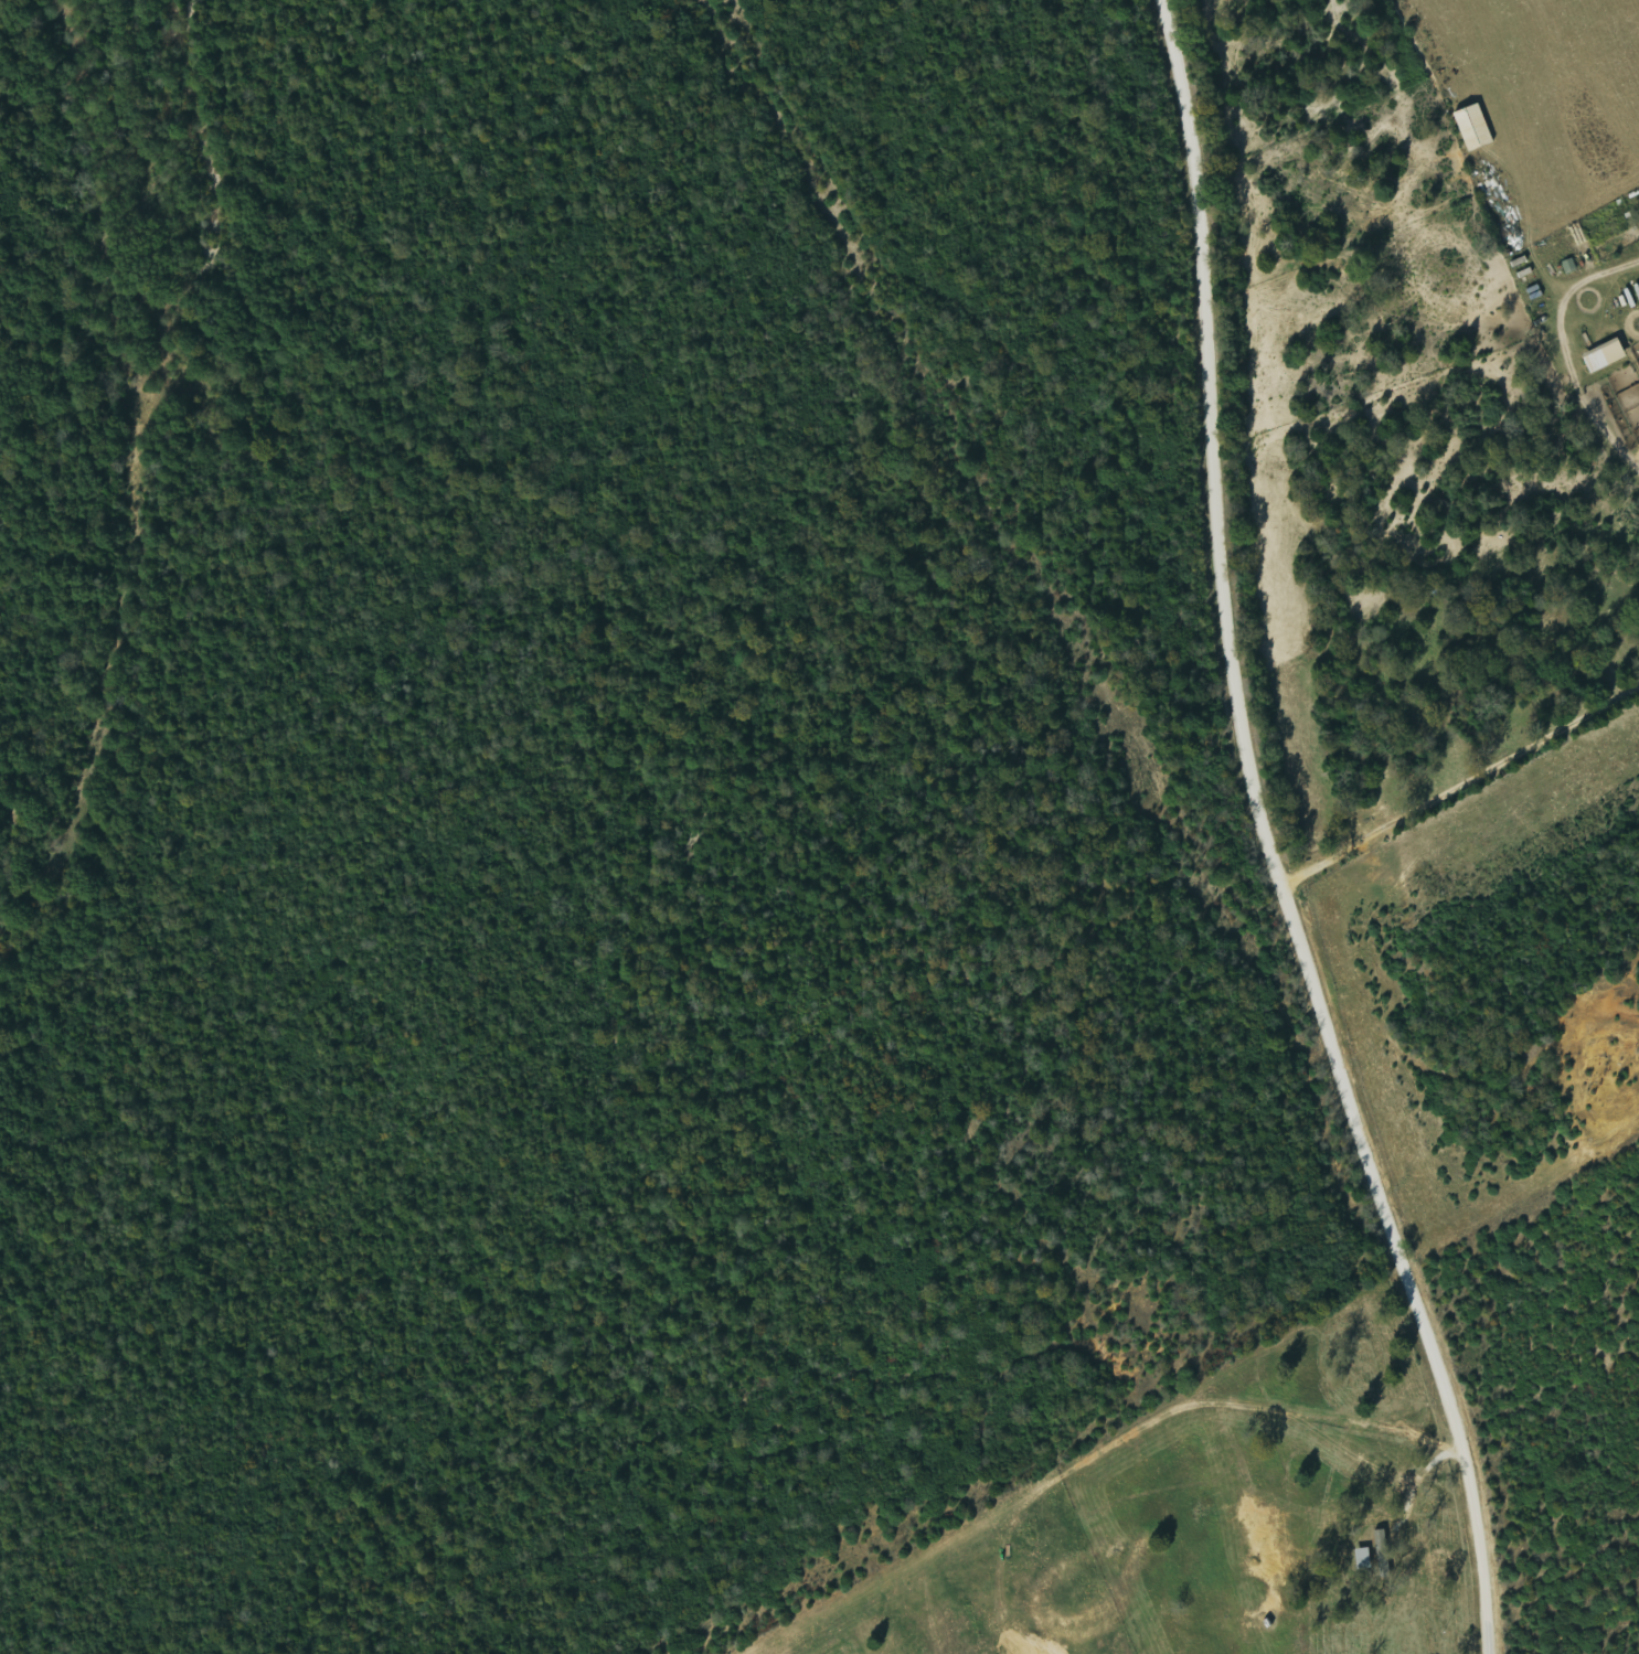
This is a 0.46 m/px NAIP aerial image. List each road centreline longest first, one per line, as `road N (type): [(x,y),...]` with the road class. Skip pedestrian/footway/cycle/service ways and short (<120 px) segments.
road 1 (residential): [(1493,1653),(1494,1546),(1451,1431),(1347,1221),(1259,875),(1221,606),(1221,447),(1151,0)]

